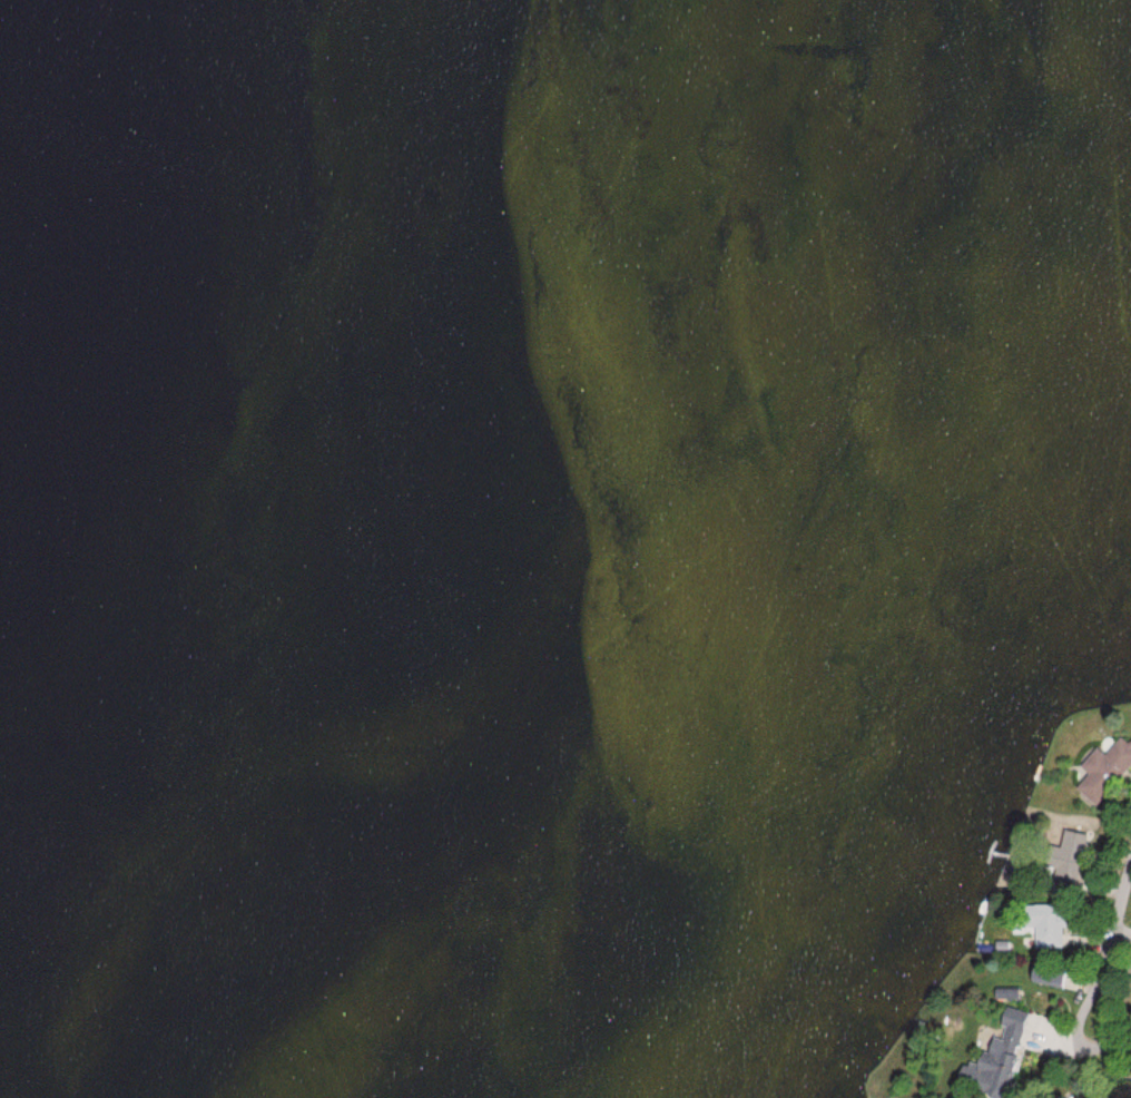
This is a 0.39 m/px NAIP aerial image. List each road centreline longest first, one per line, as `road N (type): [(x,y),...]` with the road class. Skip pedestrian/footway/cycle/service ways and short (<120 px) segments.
road 1 (residential): [(1130,875),(1095,993)]

